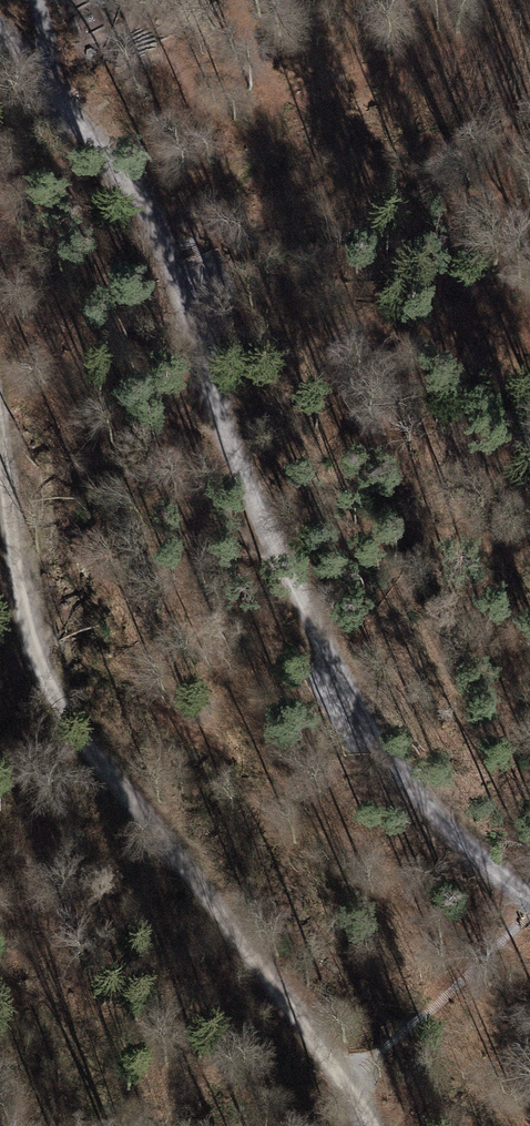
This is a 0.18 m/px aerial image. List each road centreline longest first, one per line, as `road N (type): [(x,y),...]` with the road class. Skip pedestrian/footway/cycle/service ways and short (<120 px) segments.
road 1 (track): [(0,26),(156,225),(238,471),(346,692),(415,791),(529,898)]
road 2 (track): [(0,432),(23,615),(45,687),(367,1112)]

